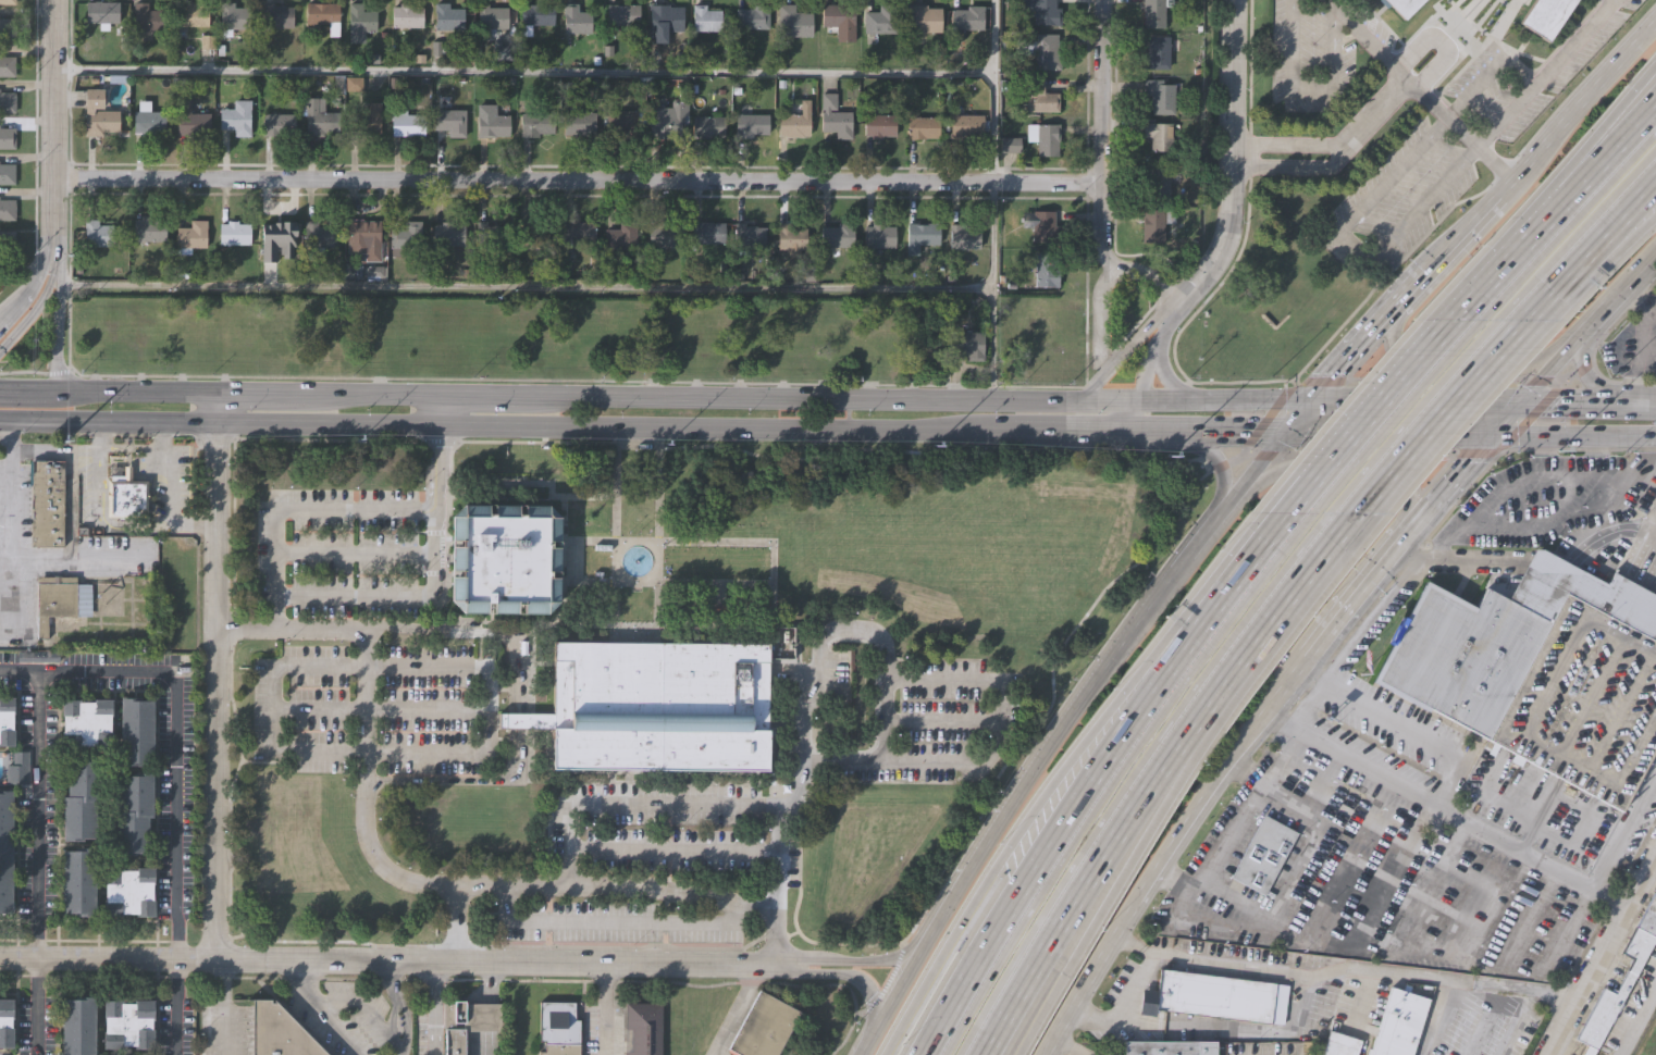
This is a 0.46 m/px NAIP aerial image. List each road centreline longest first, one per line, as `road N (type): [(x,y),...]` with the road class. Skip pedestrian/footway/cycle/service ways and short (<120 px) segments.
road 1 (residential): [(1097,181),(53,176)]
road 2 (tertiary): [(802,961),(0,957)]
road 3 (motorway): [(955,1054),(1134,767),(1313,525)]
road 4 (motorway): [(1278,553),(1122,766),(944,1054)]
road 5 (secondary): [(436,427),(997,432)]
road 6 (residential): [(209,958),(212,424)]
road 7 (secondary): [(1187,557),(981,849),(918,955)]
road 8 (motorway): [(1165,672),(924,1054)]
road 9 (secondary): [(992,401),(547,396)]
road 10 (motorway): [(980,1054),(1188,728)]
road 11 (tertiary): [(1237,0),(1238,243),(1174,314)]
road 12 (motorway): [(1331,541),(1550,289)]
road 13 (motorway): [(1313,525),(1534,276)]
road 14 (motorway): [(1480,293),(1266,542)]
road 15 (motorway): [(1492,306),(1278,553)]
road 16 (secondary): [(1120,940),(1163,859),(1284,699)]
road 17 (motorway): [(1062,976),(1188,728)]
road 18 (motorway): [(1165,672),(987,873)]
road 19 (residential): [(1097,0),(1097,264)]
road 20 (secondary): [(1397,300),(1394,331),(1411,361),(1513,365),(1580,337)]
road 21 (motorway): [(1655,130),(1492,306)]
road 22 (secondary): [(1655,17),(1496,193)]
road 23 (secondary): [(1392,558),(1408,502),(1401,481),(1301,467),(1247,480)]
road 24 (motorway): [(1188,728),(1331,541)]
road 25 (tertiary): [(53,235),(54,0)]
road 26 (residential): [(1552,1054),(1655,855)]
road 27 (secondary): [(212,424),(436,427)]
road 28 (secondary): [(1522,400),(1310,401)]
road 29 (motorway): [(987,873),(884,1054)]
road 30 (secondary): [(1285,432),(1491,436)]
road 31 (secondary): [(11,424),(212,424)]
road 32 (motorway): [(1534,276),(1655,145)]
road 33 (motorway): [(1266,542),(1165,672)]
road 34 (secondary): [(1491,436),(1655,437)]
road 35 (secondary): [(1392,558),(1491,436)]
road 36 (secondary): [(1140,406),(992,401)]
road 37 (secondary): [(214,389),(67,390)]
road 38 (motorway): [(1655,85),(1568,198)]
road 39 (secondary): [(997,432),(1139,433)]
road 40 (secondary): [(67,390),(55,374),(60,255)]
road 41 (secondary): [(1174,314),(1158,315),(1074,404)]
road 42 (tertiary): [(0,349),(45,297),(60,255),(53,235)]
road 43 (secondary): [(1397,300),(1310,401)]
road 44 (secondary): [(440,394),(308,392)]
road 45 (secondary): [(1058,1054),(1120,940)]
road 46 (motorway): [(1568,198),(1480,293)]
road 47 (secondary): [(1314,660),(1392,558)]
road 48 (motorway): [(1655,104),(1568,198)]
road 49 (tertiary): [(802,961),(867,981),(875,1032)]

